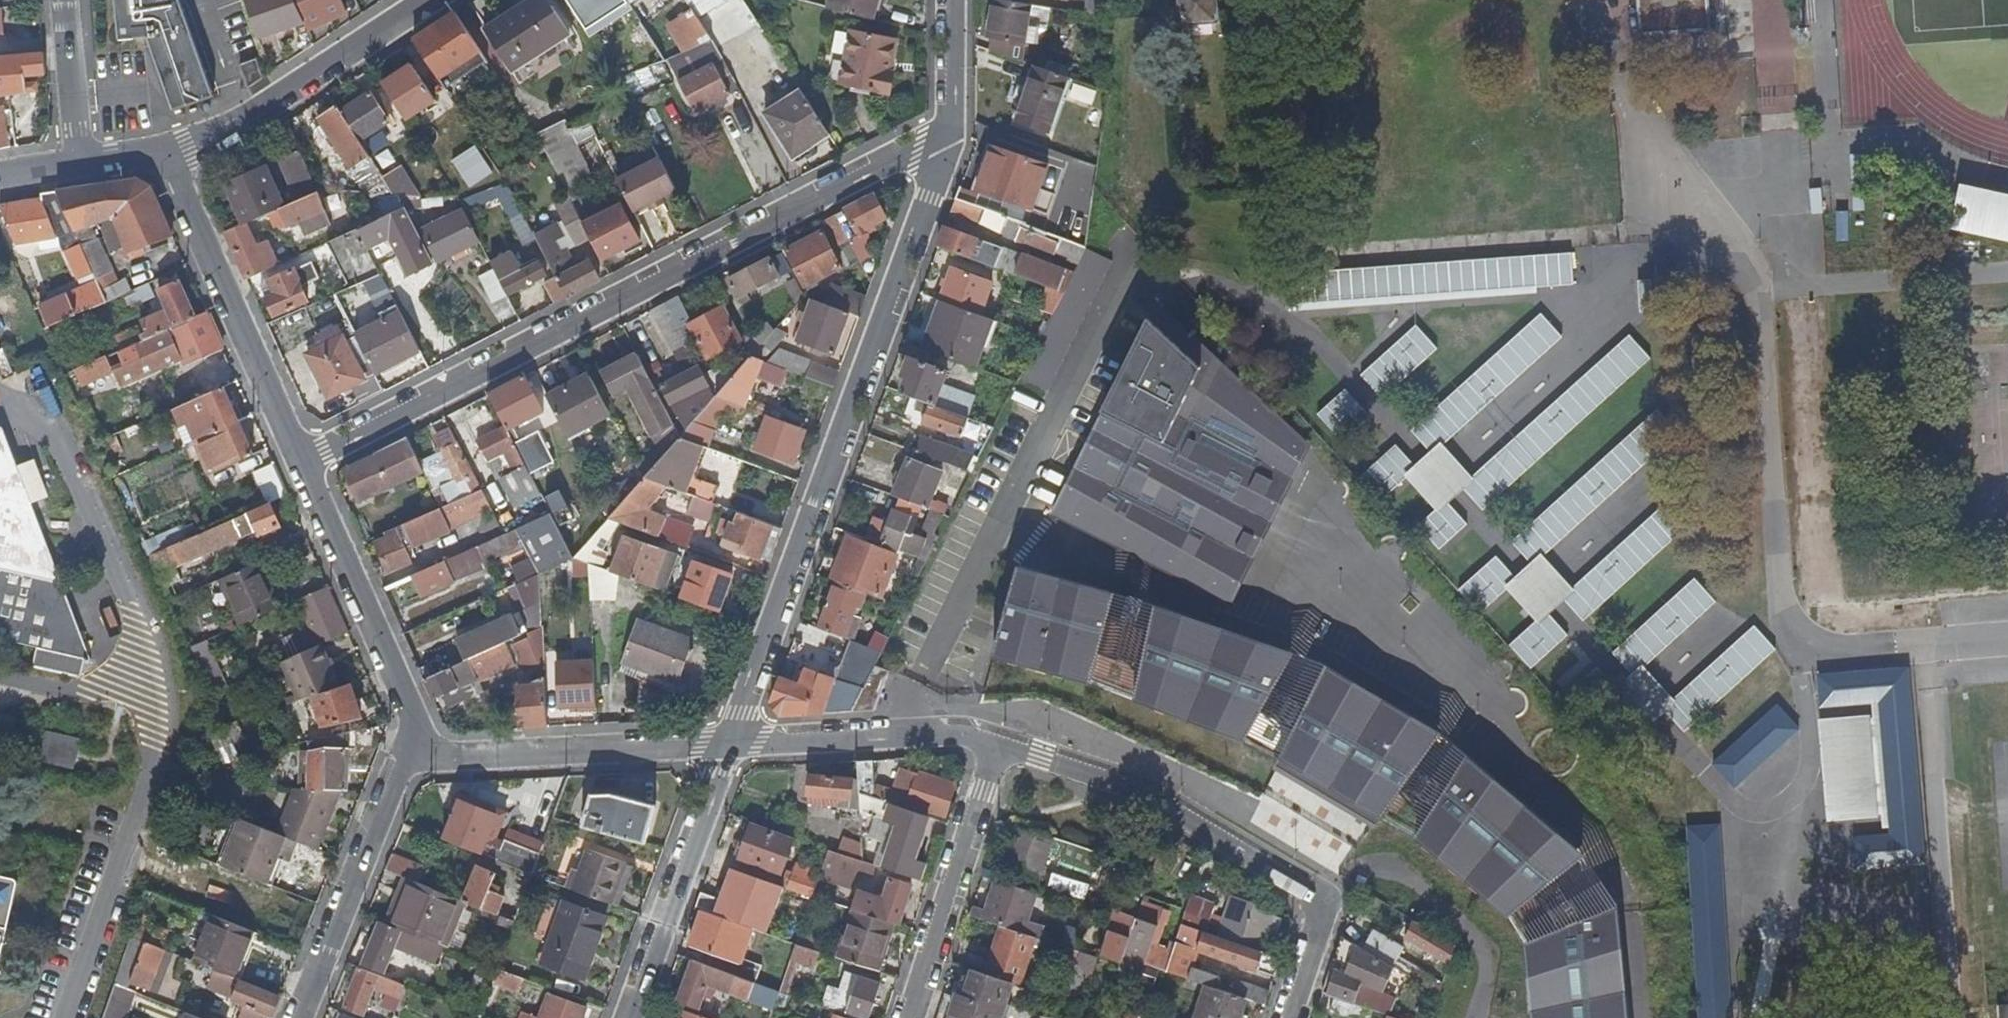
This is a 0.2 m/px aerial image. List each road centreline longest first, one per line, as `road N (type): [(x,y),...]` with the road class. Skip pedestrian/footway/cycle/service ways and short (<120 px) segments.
road 1 (residential): [(298,462),(951,128)]
road 2 (residential): [(733,742),(951,128)]
road 3 (residential): [(1000,744),(1139,795),(1326,903),(1287,1017)]
road 4 (residential): [(402,739),(426,761),(733,742)]
road 5 (residential): [(163,155),(298,462)]
road 6 (residential): [(298,462),(404,712),(402,739)]
road 7 (residential): [(402,739),(293,1017)]
road 8 (residential): [(631,1017),(733,742)]
road 9 (residential): [(1000,744),(910,1017)]
road 10 (residential): [(733,742),(888,733),(966,735),(1000,744)]
road 11 (residential): [(424,0),(243,113)]
road 12 (residential): [(80,162),(64,0)]
road 13 (residential): [(951,128),(952,0)]

